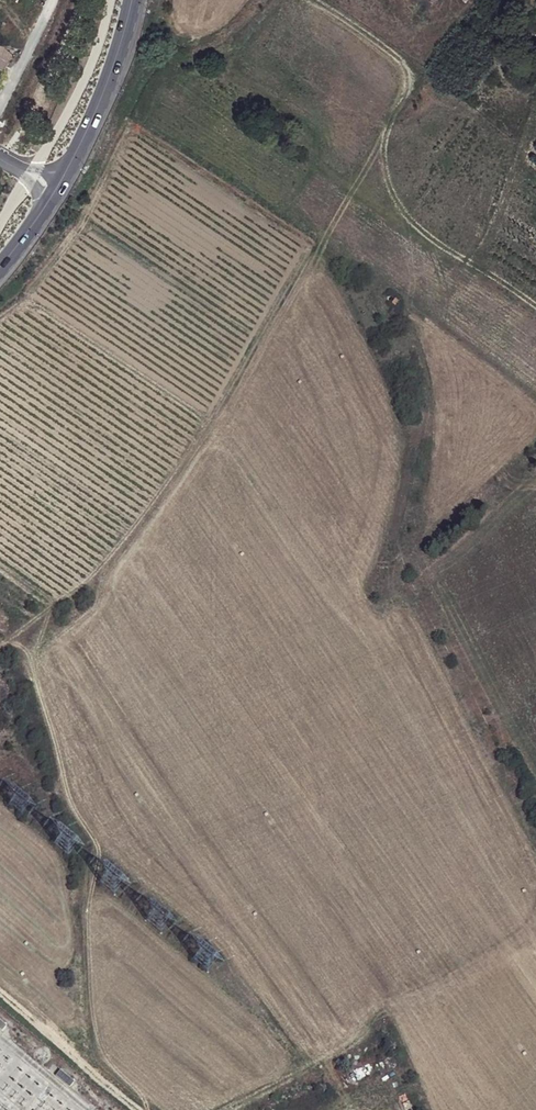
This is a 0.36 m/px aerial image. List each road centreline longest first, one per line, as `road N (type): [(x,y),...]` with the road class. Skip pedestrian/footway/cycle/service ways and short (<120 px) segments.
road 1 (secondary): [(55,191),(110,73),(132,0)]
road 2 (track): [(0,992),(138,1109)]

